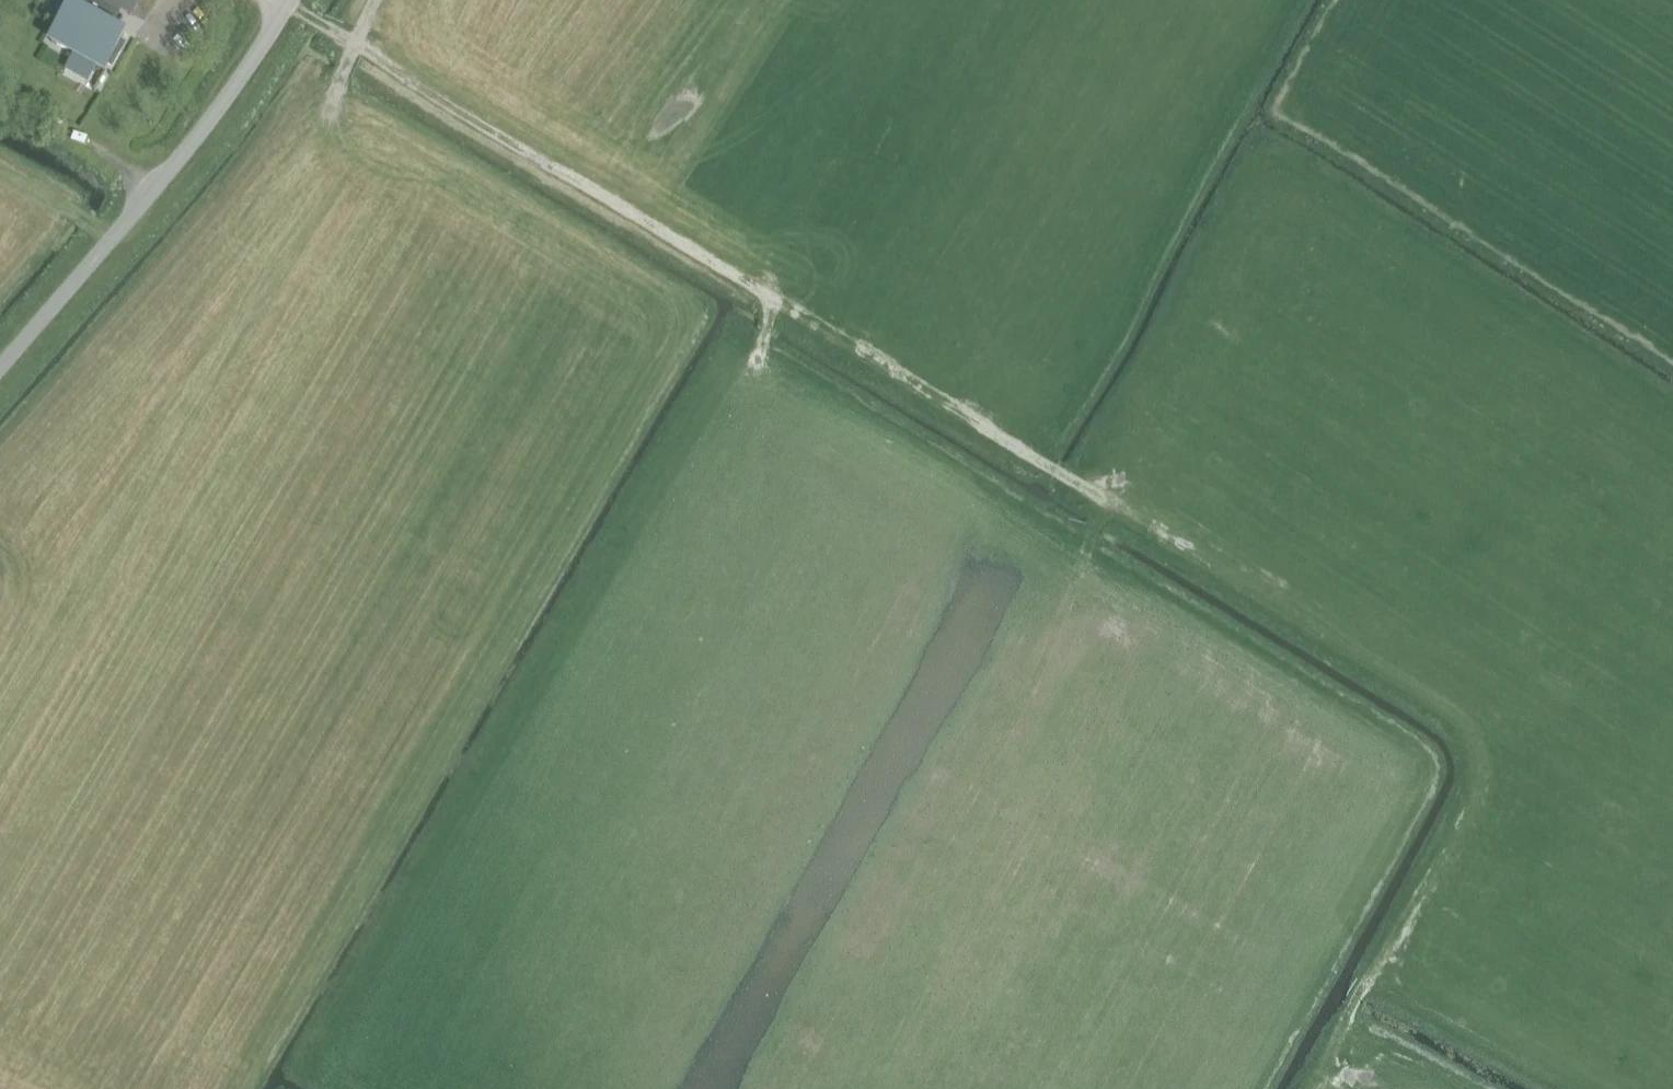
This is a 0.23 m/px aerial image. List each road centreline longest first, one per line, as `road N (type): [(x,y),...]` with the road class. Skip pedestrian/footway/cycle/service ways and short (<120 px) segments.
road 1 (unclassified): [(778,314),(553,184),(287,4)]
road 2 (unclassified): [(0,368),(152,187),(287,4)]

